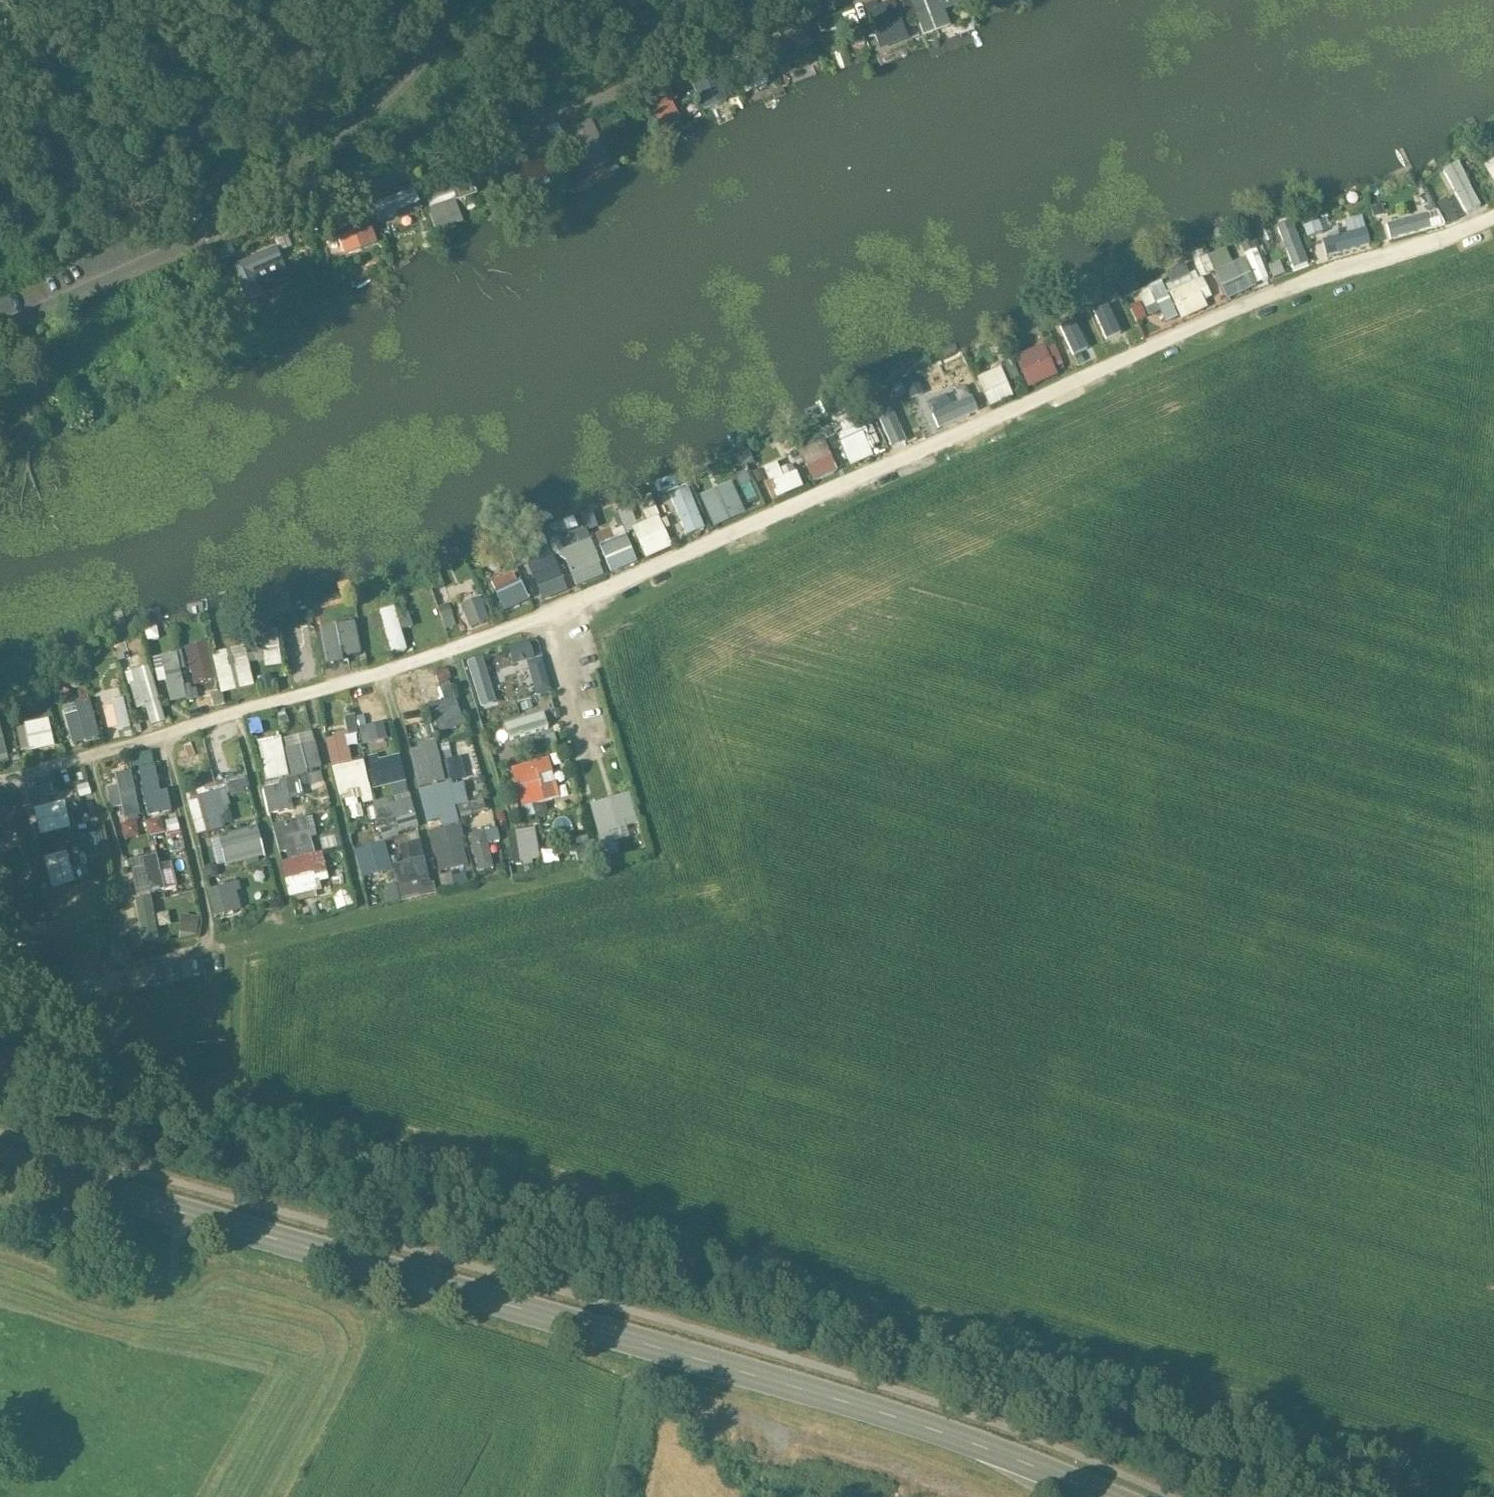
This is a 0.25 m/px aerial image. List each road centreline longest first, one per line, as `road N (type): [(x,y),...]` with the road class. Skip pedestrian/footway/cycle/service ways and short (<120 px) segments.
road 1 (primary): [(1103,1496),(1005,1457),(0,1165)]
road 2 (residential): [(1493,214),(1304,282),(559,609)]
road 3 (track): [(151,271),(838,0)]
road 4 (unclassified): [(151,271),(233,215),(433,52),(464,0)]
road 5 (residential): [(448,651),(512,883),(364,917)]
road 6 (residential): [(114,979),(76,989),(11,774)]
road 7 (residential): [(86,753),(117,868),(114,979)]
road 8 (residential): [(309,695),(364,917)]
road 9 (residential): [(161,734),(214,952)]
road 10 (residential): [(0,333),(151,271)]
road 11 (residential): [(364,917),(214,952)]
road 12 (residential): [(309,695),(161,734)]
road 13 (residential): [(559,609),(597,752)]
road 14 (residential): [(448,651),(309,695)]

